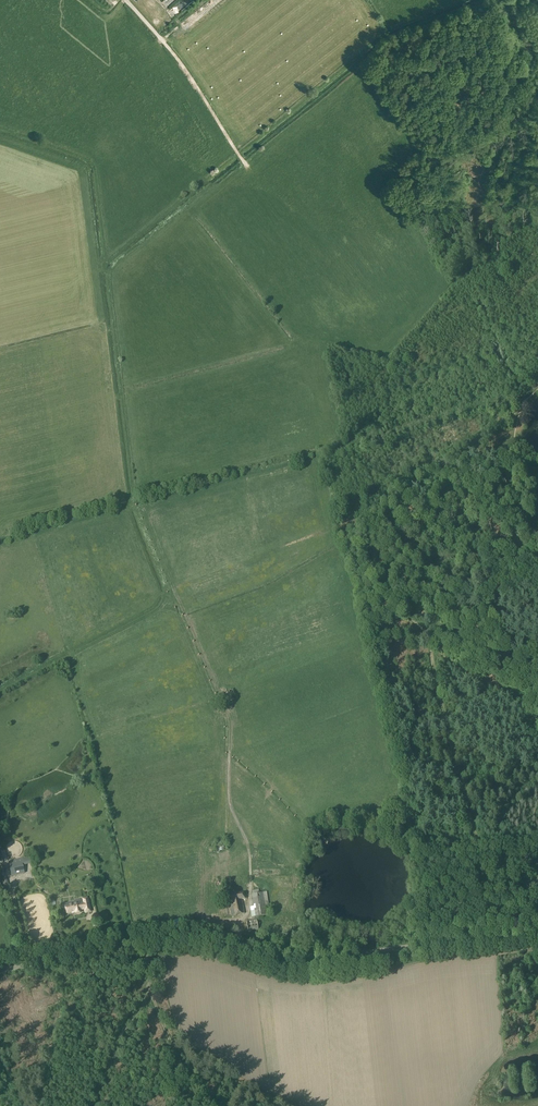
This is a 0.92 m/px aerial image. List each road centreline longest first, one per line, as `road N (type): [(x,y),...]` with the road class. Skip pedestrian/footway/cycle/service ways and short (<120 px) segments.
road 1 (unclassified): [(0,972),(171,937),(304,956),(537,937)]

